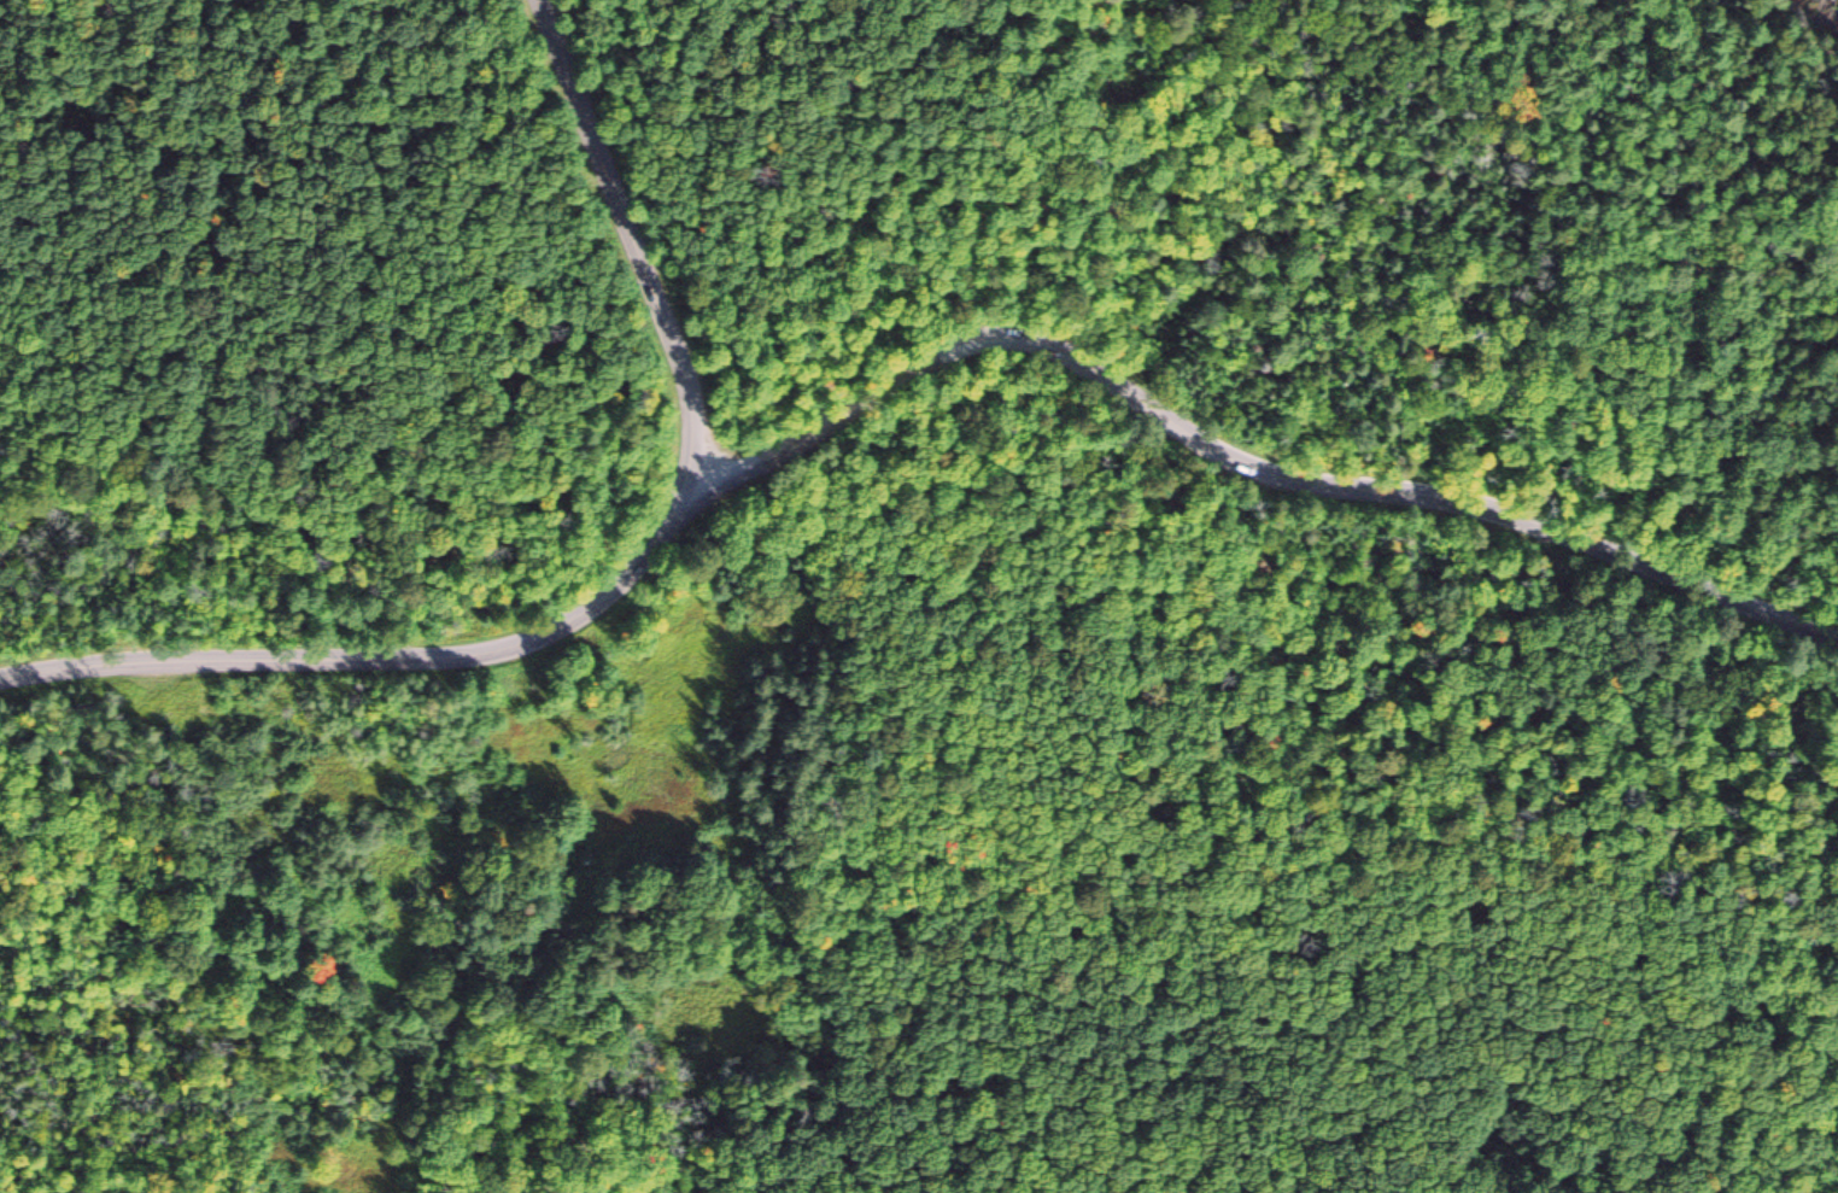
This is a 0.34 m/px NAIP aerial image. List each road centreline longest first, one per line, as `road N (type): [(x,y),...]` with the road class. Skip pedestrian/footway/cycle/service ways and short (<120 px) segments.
road 1 (residential): [(683,516),(953,356),(1012,340),(1041,343),(1236,460),(1277,475),(1480,505),(1837,640)]
road 2 (tertiary): [(0,684),(148,668),(507,654),(593,614),(626,587),(683,516)]
road 3 (tertiary): [(683,516),(697,483),(702,421),(541,0)]

